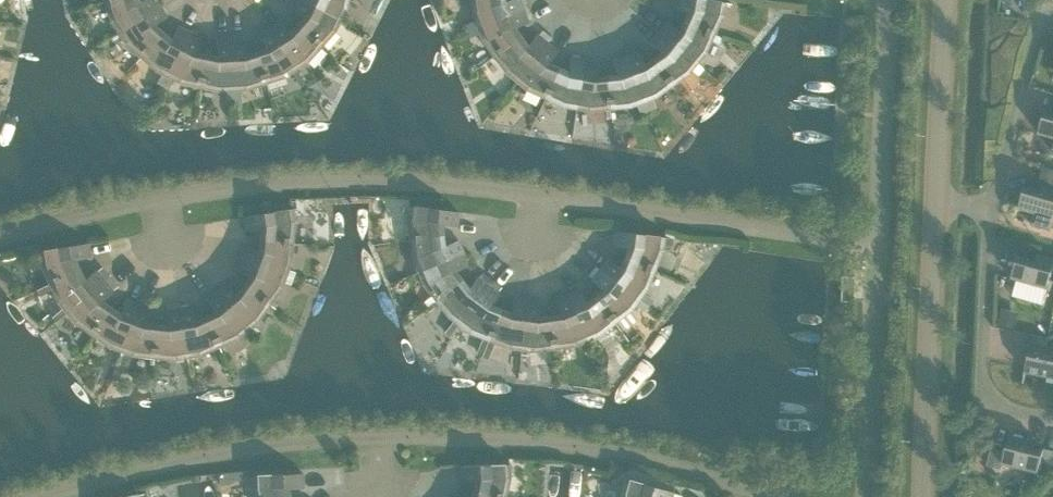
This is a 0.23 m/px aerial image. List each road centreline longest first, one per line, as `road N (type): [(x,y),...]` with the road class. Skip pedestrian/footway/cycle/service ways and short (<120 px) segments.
road 1 (residential): [(873,245),(423,190),(313,191),(168,210),(0,245)]
road 2 (residential): [(59,496),(331,445),(490,445),(765,496)]
road 3 (unclassified): [(928,496),(936,204)]
road 4 (residential): [(1052,413),(1024,414),(990,395),(984,375),(994,211)]
road 5 (residential): [(865,496),(873,245)]
road 6 (residential): [(873,245),(885,0)]
road 7 (residential): [(994,211),(1024,79),(1052,11)]
road 8 (unclassified): [(936,204),(950,0)]

